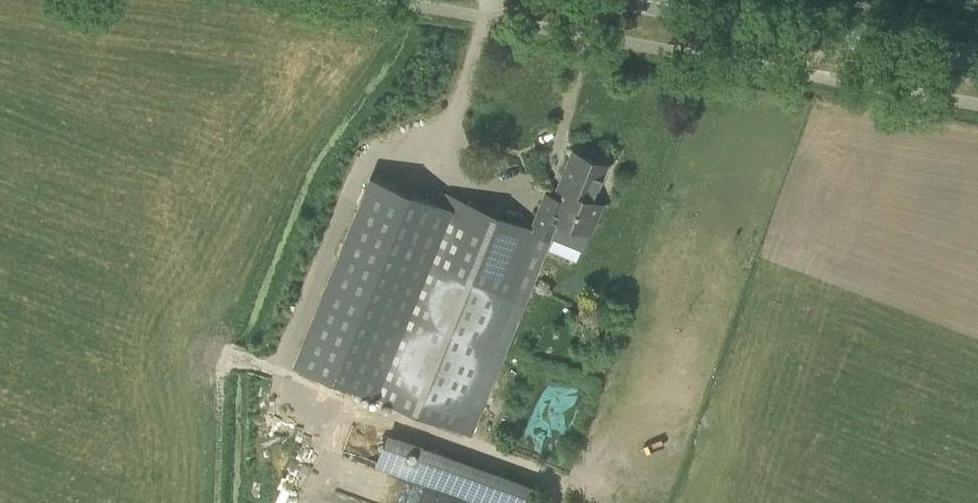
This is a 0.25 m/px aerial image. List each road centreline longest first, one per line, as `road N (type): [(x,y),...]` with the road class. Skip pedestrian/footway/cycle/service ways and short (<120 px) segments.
road 1 (secondary): [(977,60),(631,0)]

